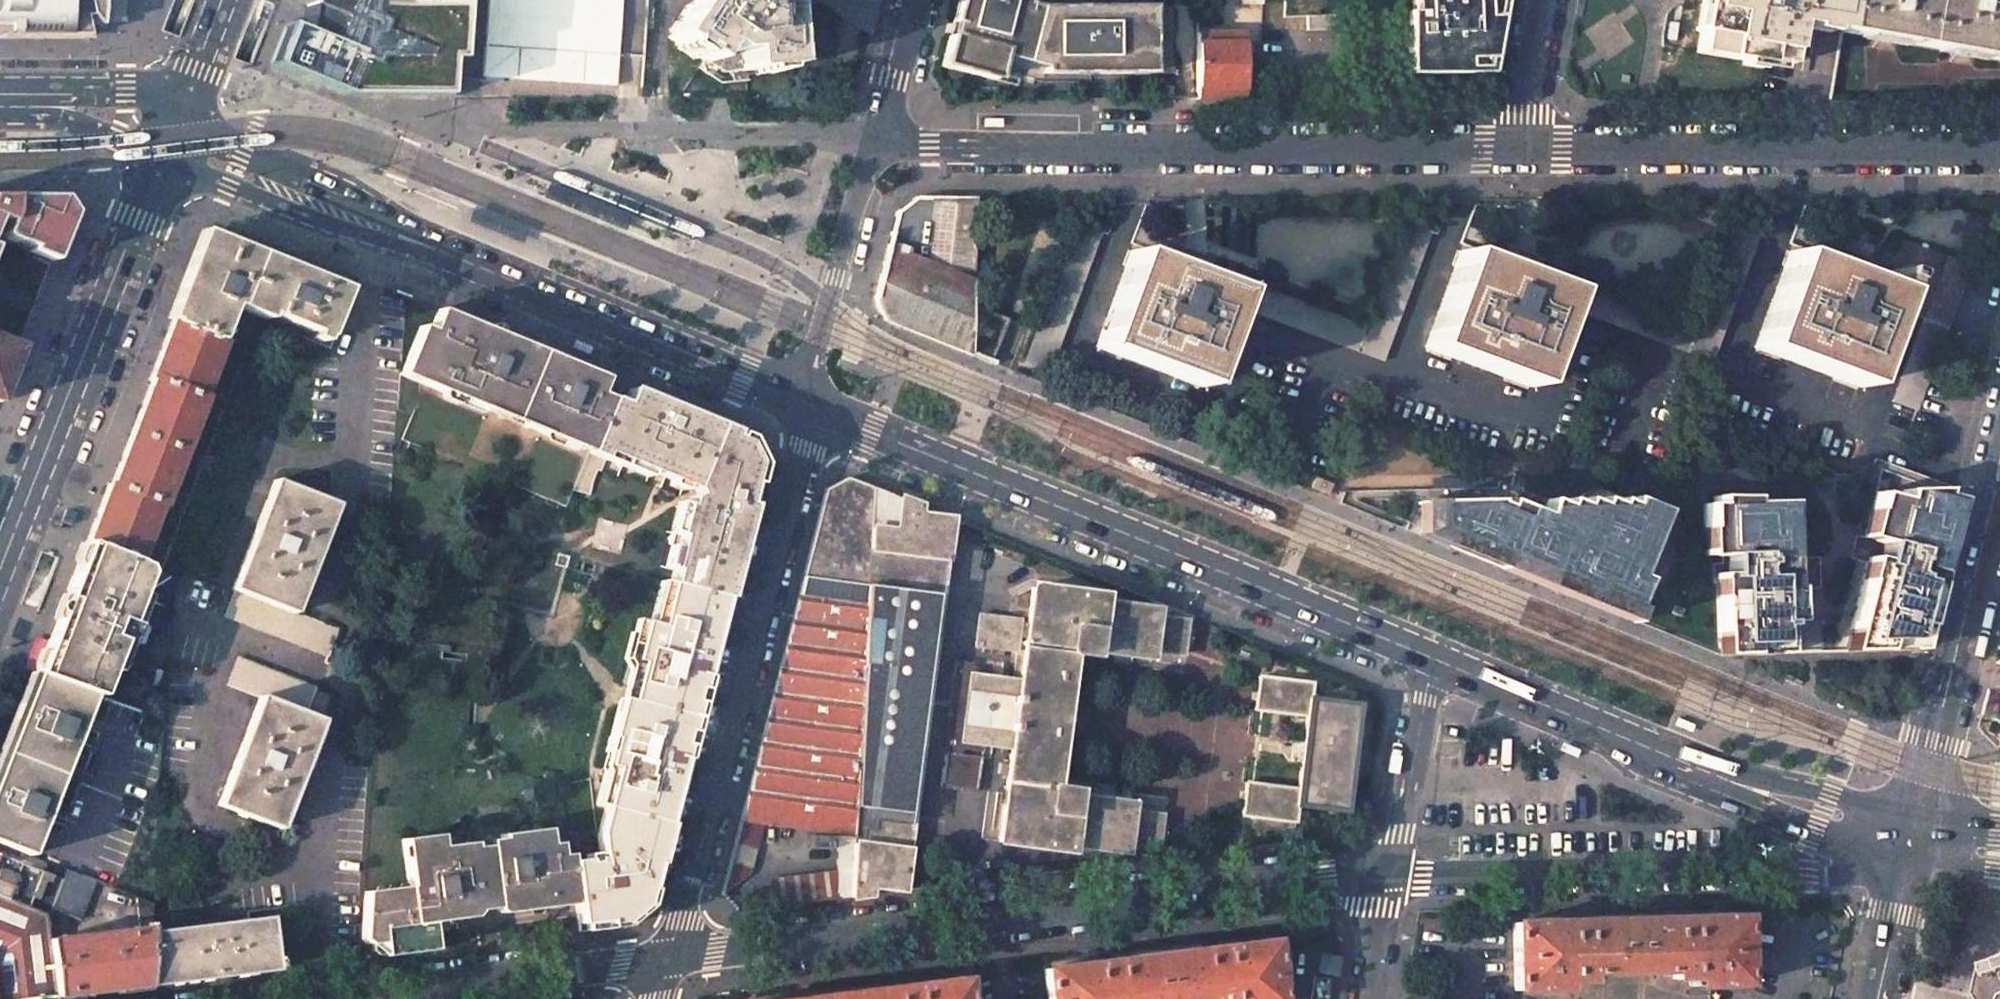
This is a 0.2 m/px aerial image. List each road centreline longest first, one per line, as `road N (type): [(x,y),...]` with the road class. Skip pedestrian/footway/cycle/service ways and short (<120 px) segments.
road 1 (residential): [(670,957),(1390,878)]
road 2 (tertiary): [(802,399),(1433,658)]
road 3 (residential): [(875,138),(930,148),(1518,147)]
road 4 (residential): [(802,399),(670,957)]
road 5 (residential): [(1909,853),(1829,877),(1390,878)]
road 6 (residential): [(1518,147),(1999,152)]
road 7 (tertiary): [(377,223),(802,399)]
road 8 (secondary): [(0,579),(163,158)]
road 9 (tertiary): [(1915,817),(1999,471)]
road 10 (residential): [(670,957),(329,998)]
road 11 (tertiary): [(1433,658),(1710,773)]
road 12 (residential): [(875,138),(802,399)]
road 13 (tertiary): [(163,158),(341,224),(377,223)]
road 14 (tertiary): [(377,223),(344,196),(180,116)]
road 15 (residential): [(1390,878),(1433,658)]
road 16 (tertiary): [(1710,773),(1815,831),(1909,853)]
road 17 (tertiary): [(1915,817),(1710,773)]
road 18 (tertiary): [(180,116),(114,94),(0,94)]
road 19 (tertiary): [(0,104),(22,116),(86,125),(163,158)]
road 20 (residential): [(1518,147),(1541,0)]
road 21 (tertiary): [(1876,998),(1909,853)]
road 22 (residential): [(916,0),(875,138)]
road 23 (secondary): [(180,116),(225,0)]
road 24 (residential): [(1368,998),(1390,878)]

